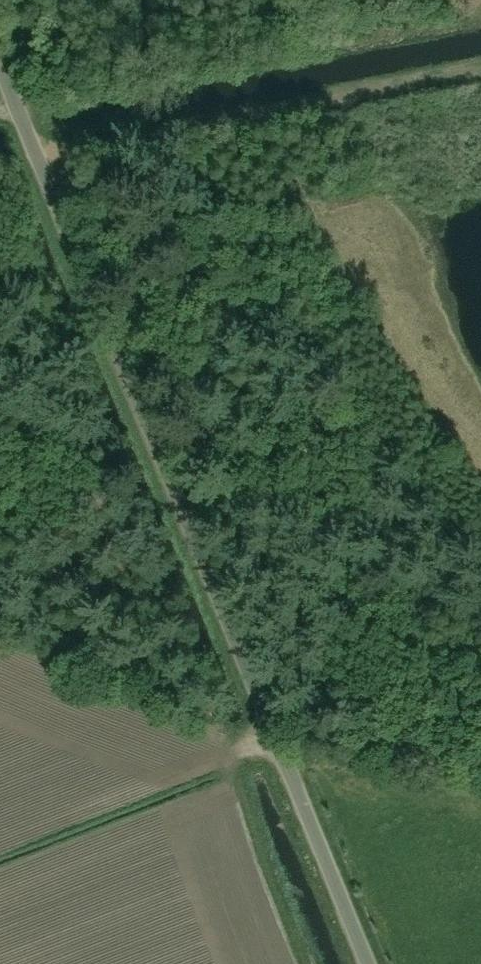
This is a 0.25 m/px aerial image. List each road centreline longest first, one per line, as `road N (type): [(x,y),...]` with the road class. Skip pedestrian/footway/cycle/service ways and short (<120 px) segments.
road 1 (unclassified): [(369,963),(0,69)]
road 2 (track): [(33,149),(480,69)]
road 3 (track): [(282,753),(480,781)]

